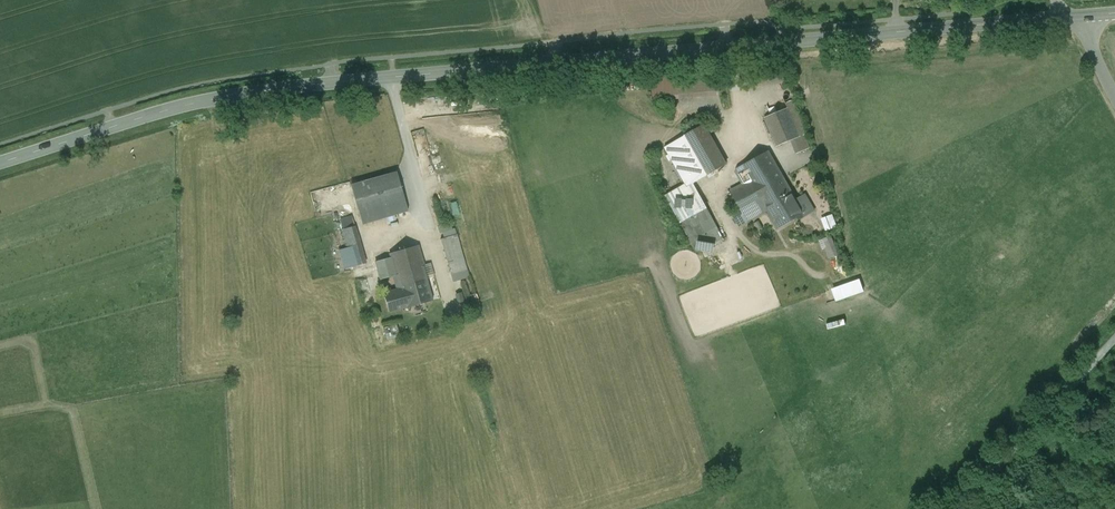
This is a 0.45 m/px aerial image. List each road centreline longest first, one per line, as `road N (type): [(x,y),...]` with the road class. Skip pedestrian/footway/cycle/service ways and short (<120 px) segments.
road 1 (tertiary): [(1073,16),(332,81),(208,99),(0,163)]

